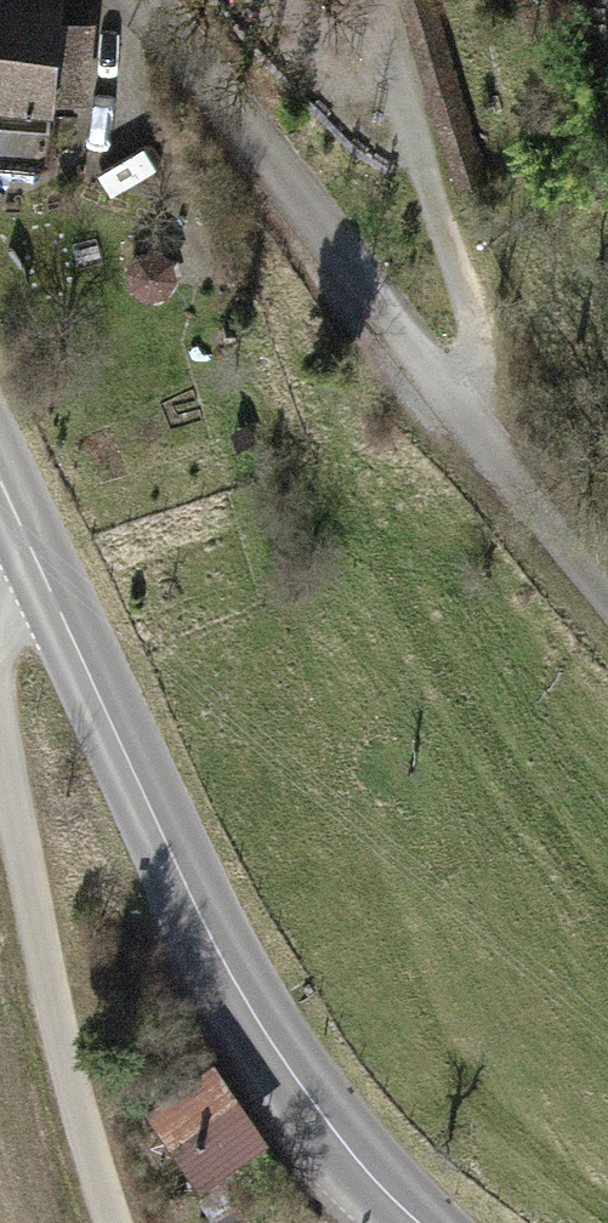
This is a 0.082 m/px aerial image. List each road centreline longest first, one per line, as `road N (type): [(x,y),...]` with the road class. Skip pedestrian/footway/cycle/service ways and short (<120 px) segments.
road 1 (secondary): [(0,478),(246,1000),(323,1115),(418,1222)]
road 2 (residential): [(138,0),(607,601)]
road 3 (track): [(114,1222),(65,1077),(0,752)]

